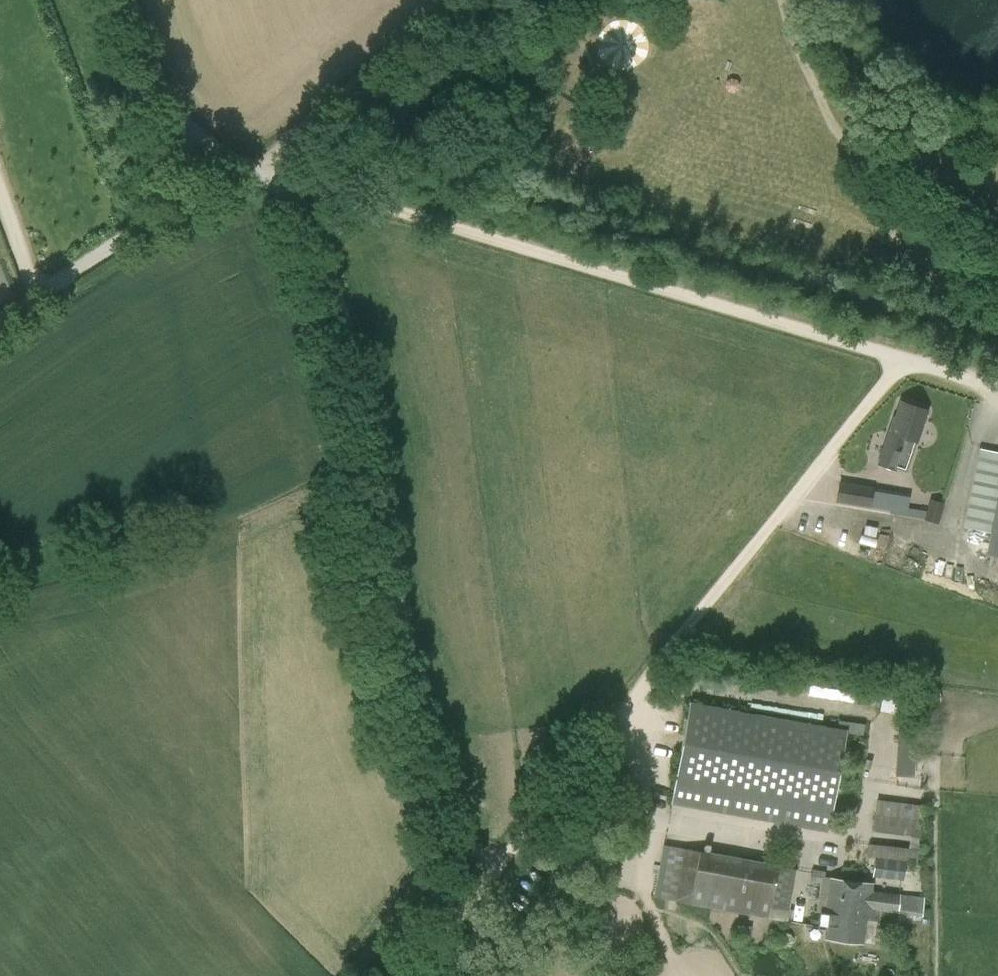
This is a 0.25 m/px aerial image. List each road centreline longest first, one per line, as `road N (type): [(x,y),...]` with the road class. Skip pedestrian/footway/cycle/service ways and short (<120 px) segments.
road 1 (track): [(489,877),(422,686),(394,577),(368,378),(322,260),(289,201),(260,173)]
road 2 (track): [(489,877),(901,358)]
road 3 (track): [(0,320),(212,190),(260,173),(447,0)]
road 4 (track): [(901,358),(488,233)]
road 5 (track): [(488,233),(260,173)]
road 6 (track): [(260,173),(205,140),(156,76),(130,0)]
road 7 (track): [(410,975),(489,877)]

